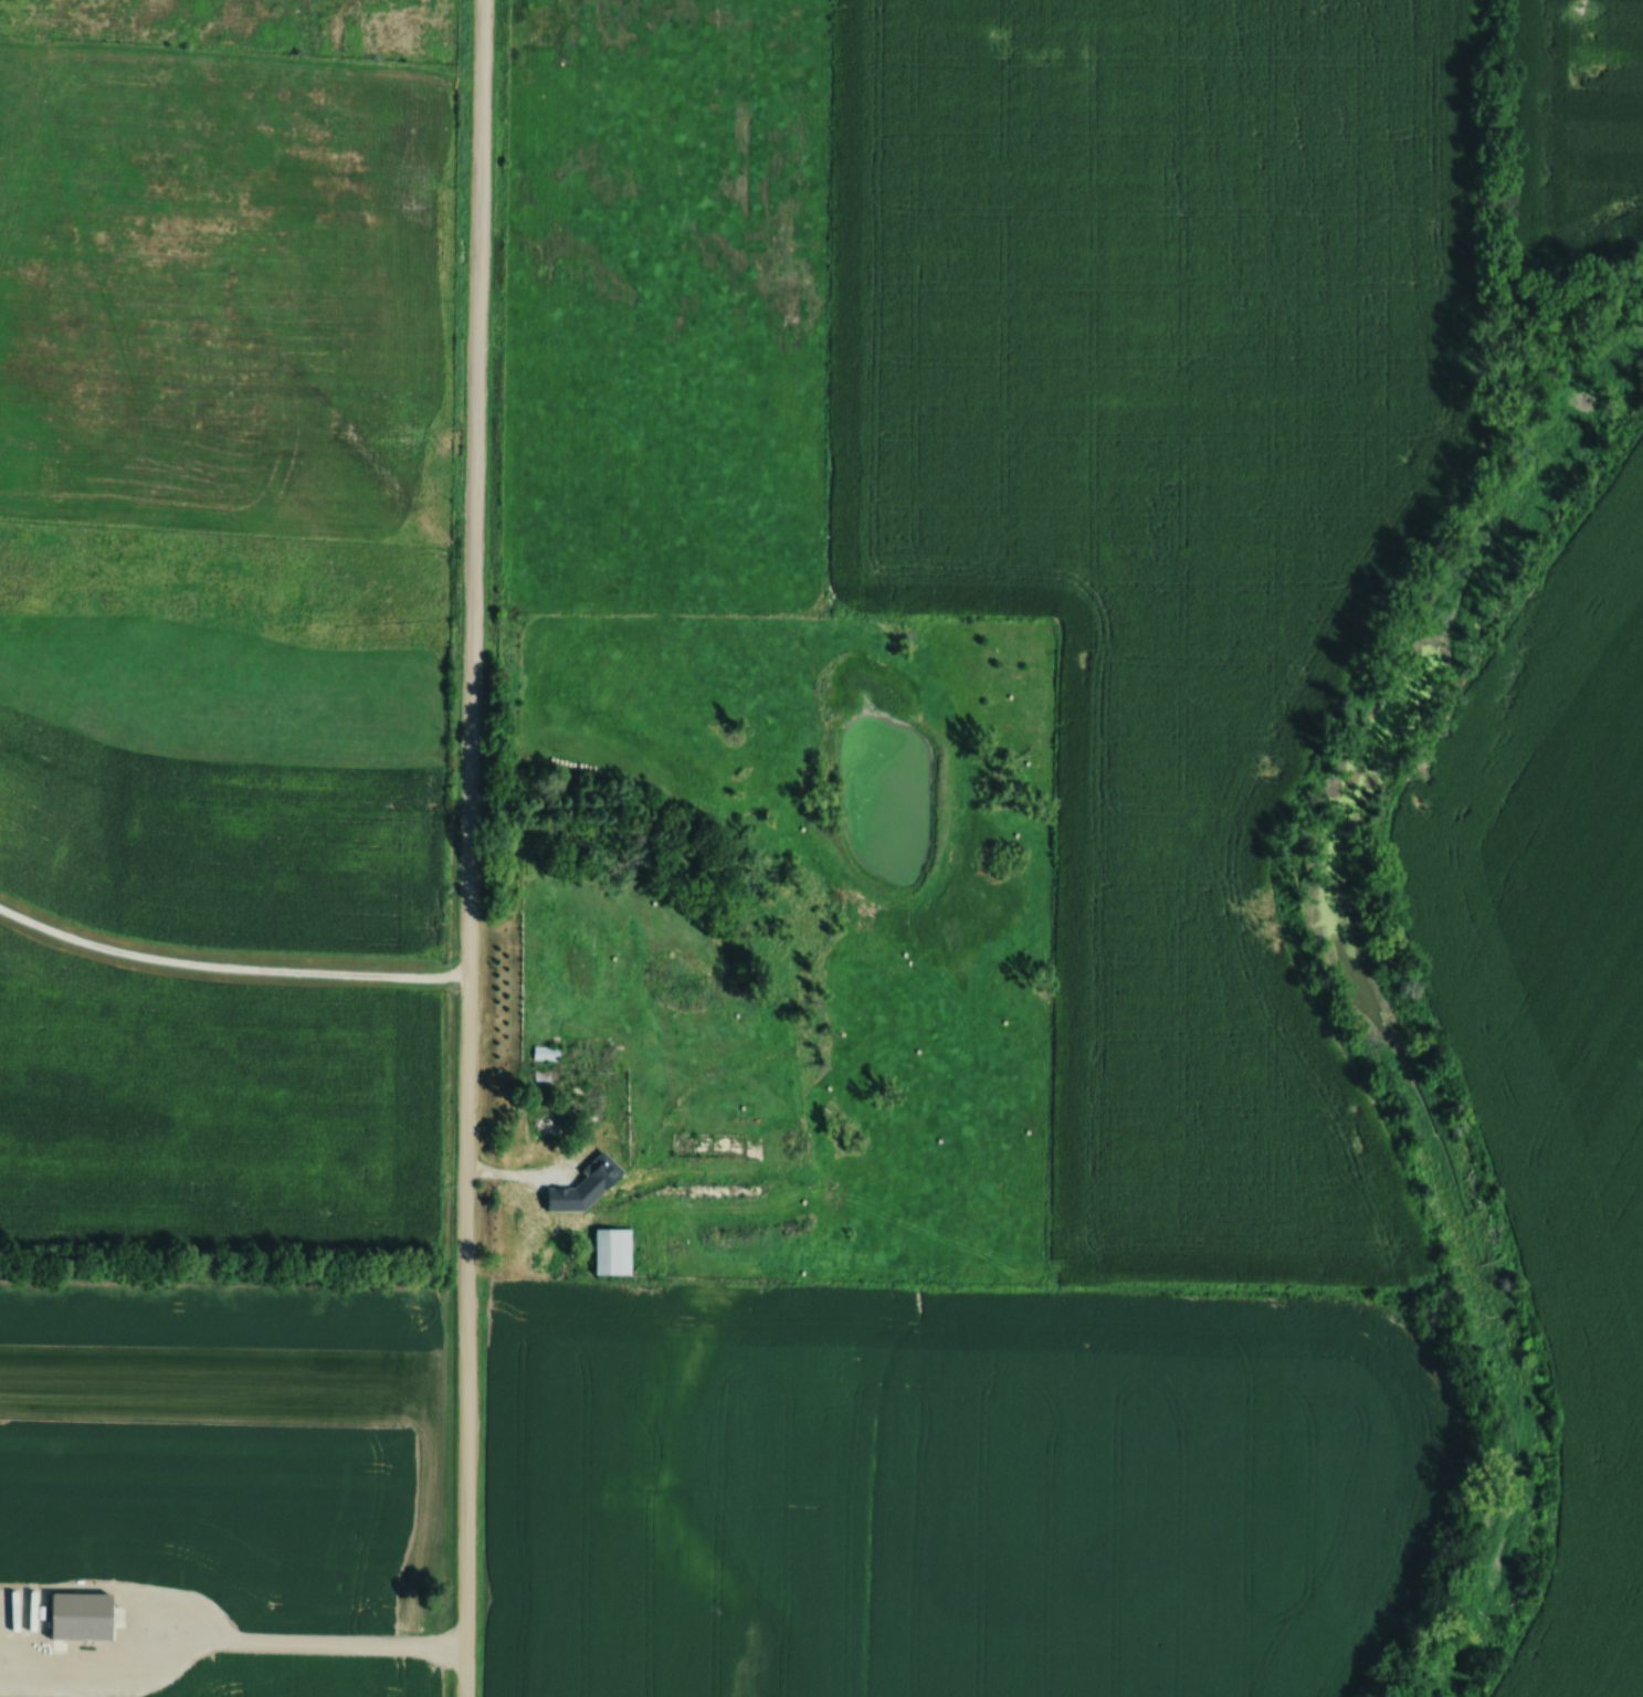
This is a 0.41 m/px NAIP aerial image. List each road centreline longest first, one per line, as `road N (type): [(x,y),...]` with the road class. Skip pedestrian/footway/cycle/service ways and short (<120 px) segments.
road 1 (residential): [(463,1696),(485,0)]

